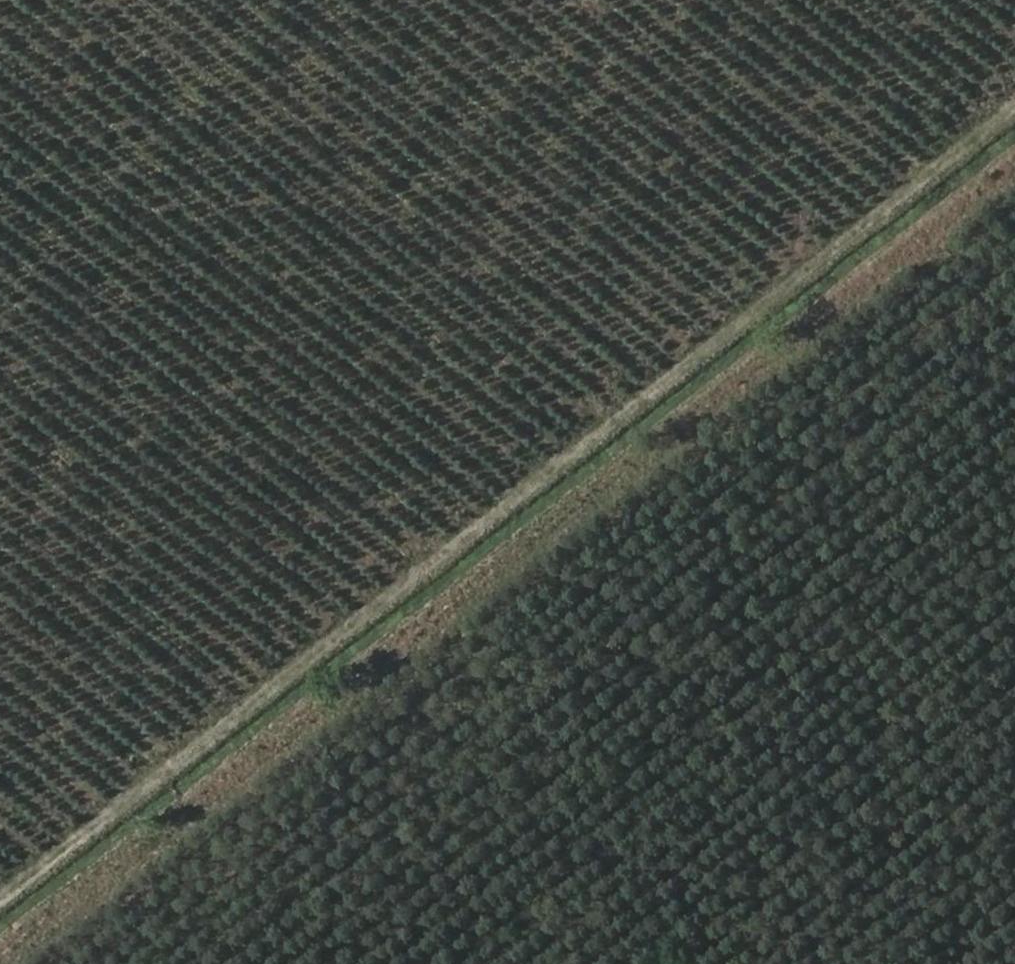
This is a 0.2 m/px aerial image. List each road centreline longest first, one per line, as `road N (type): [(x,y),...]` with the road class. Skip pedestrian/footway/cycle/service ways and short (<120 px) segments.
road 1 (track): [(1014,105),(0,888)]

